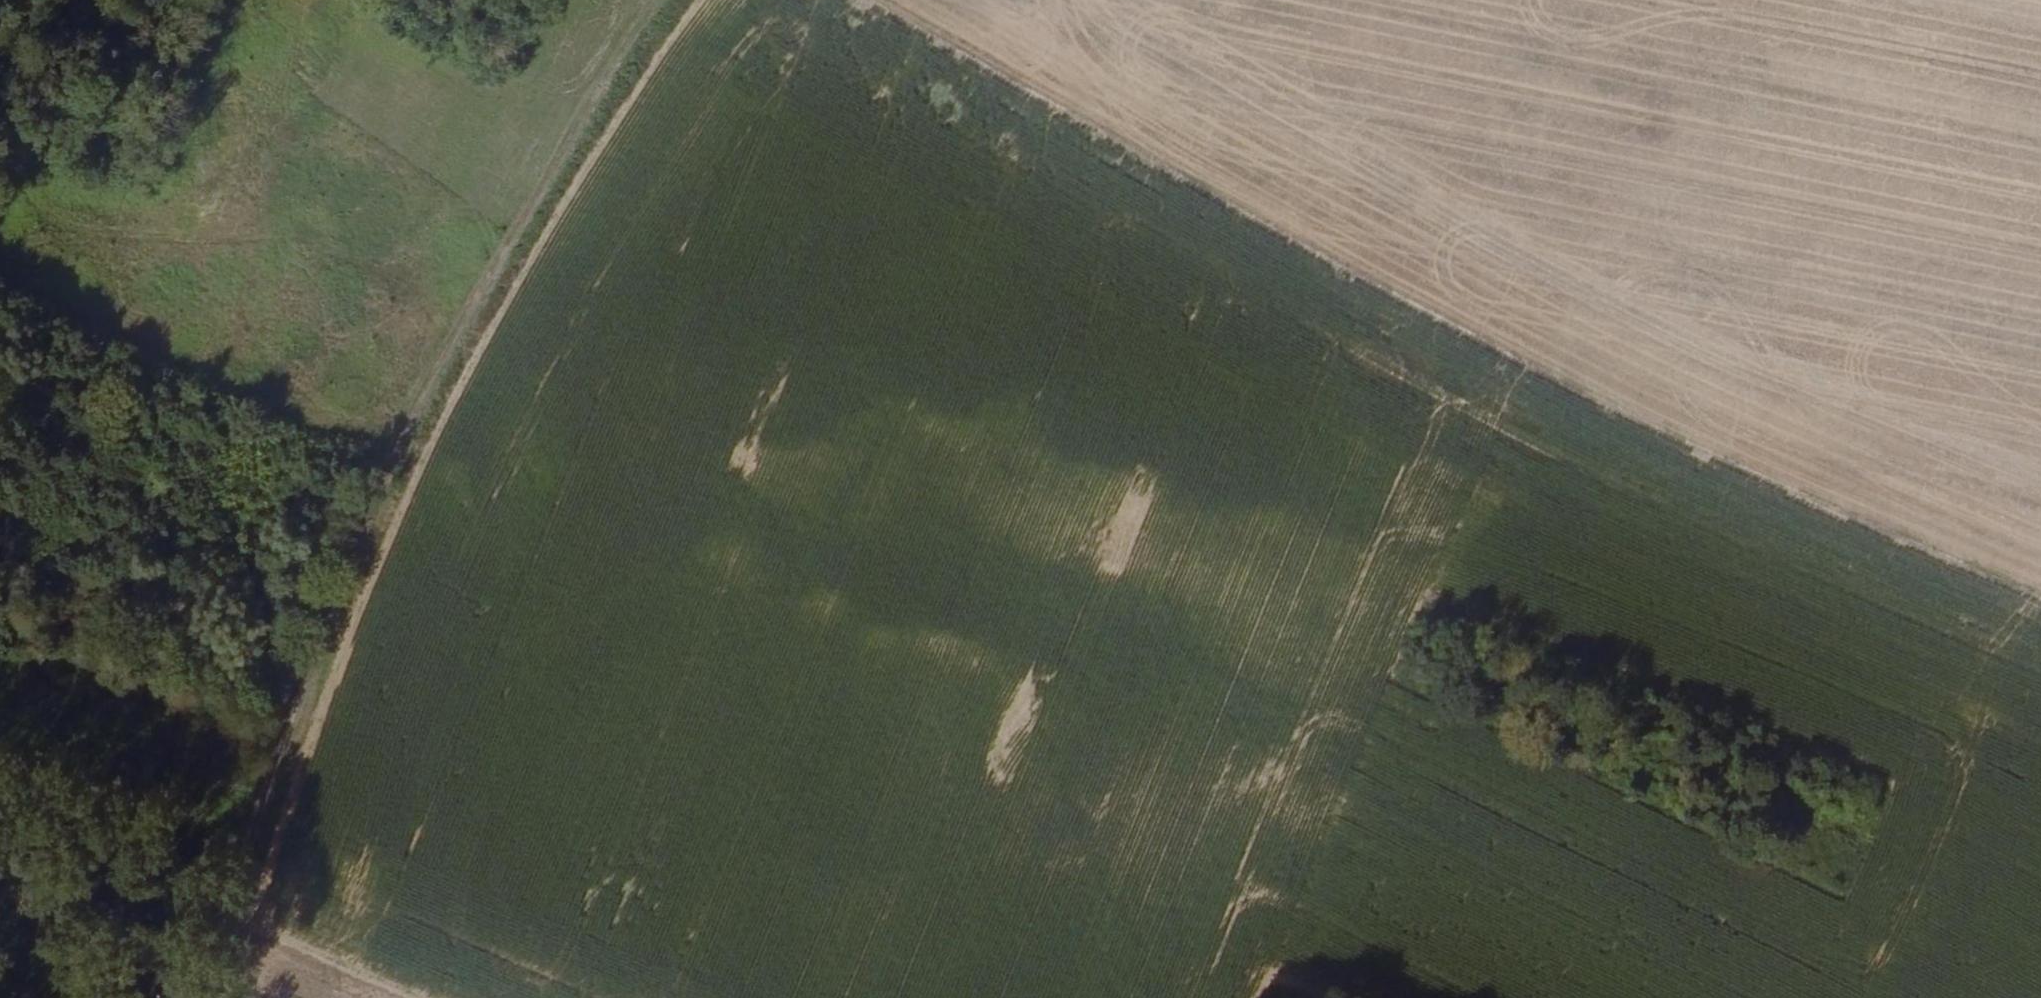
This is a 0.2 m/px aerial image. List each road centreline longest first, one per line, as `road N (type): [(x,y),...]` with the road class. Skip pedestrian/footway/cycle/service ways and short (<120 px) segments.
road 1 (track): [(203,997),(224,900),(409,439),(664,0)]
road 2 (track): [(316,662),(0,541)]

